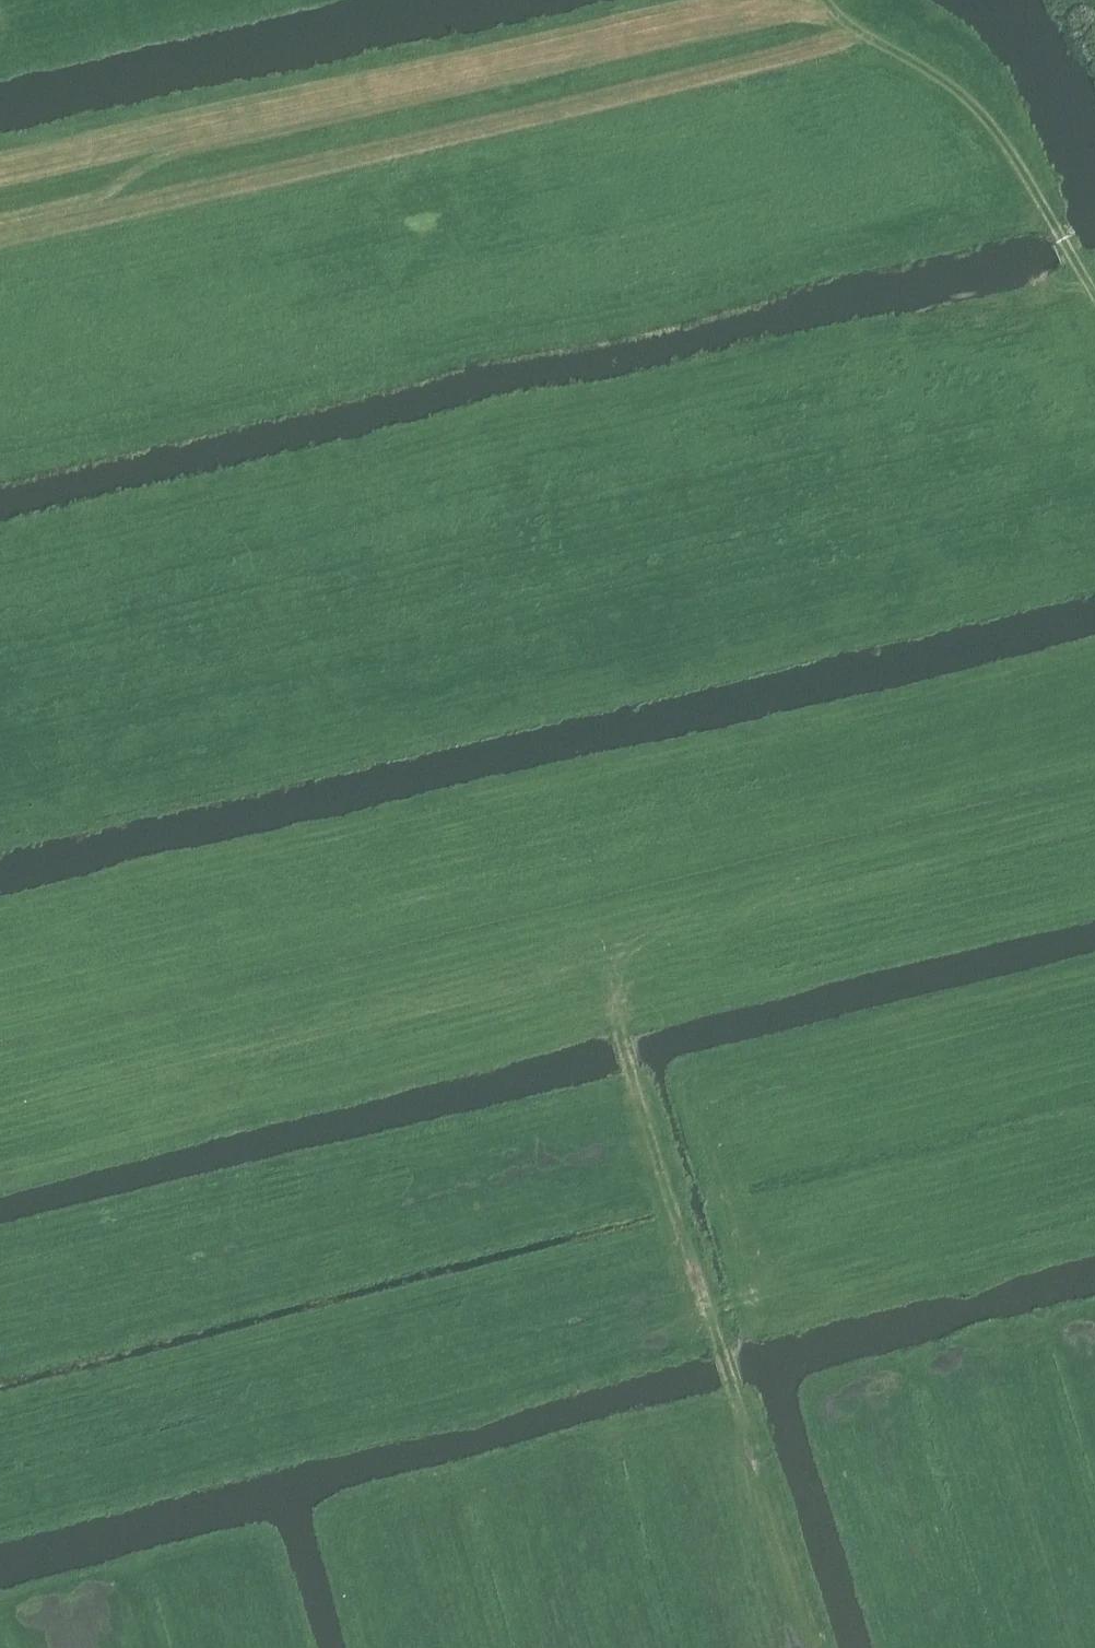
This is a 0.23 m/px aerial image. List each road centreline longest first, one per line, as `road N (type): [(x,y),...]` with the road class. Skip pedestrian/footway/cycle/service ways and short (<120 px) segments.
road 1 (track): [(1094,302),(991,125),(962,92),(856,30),(826,0)]

